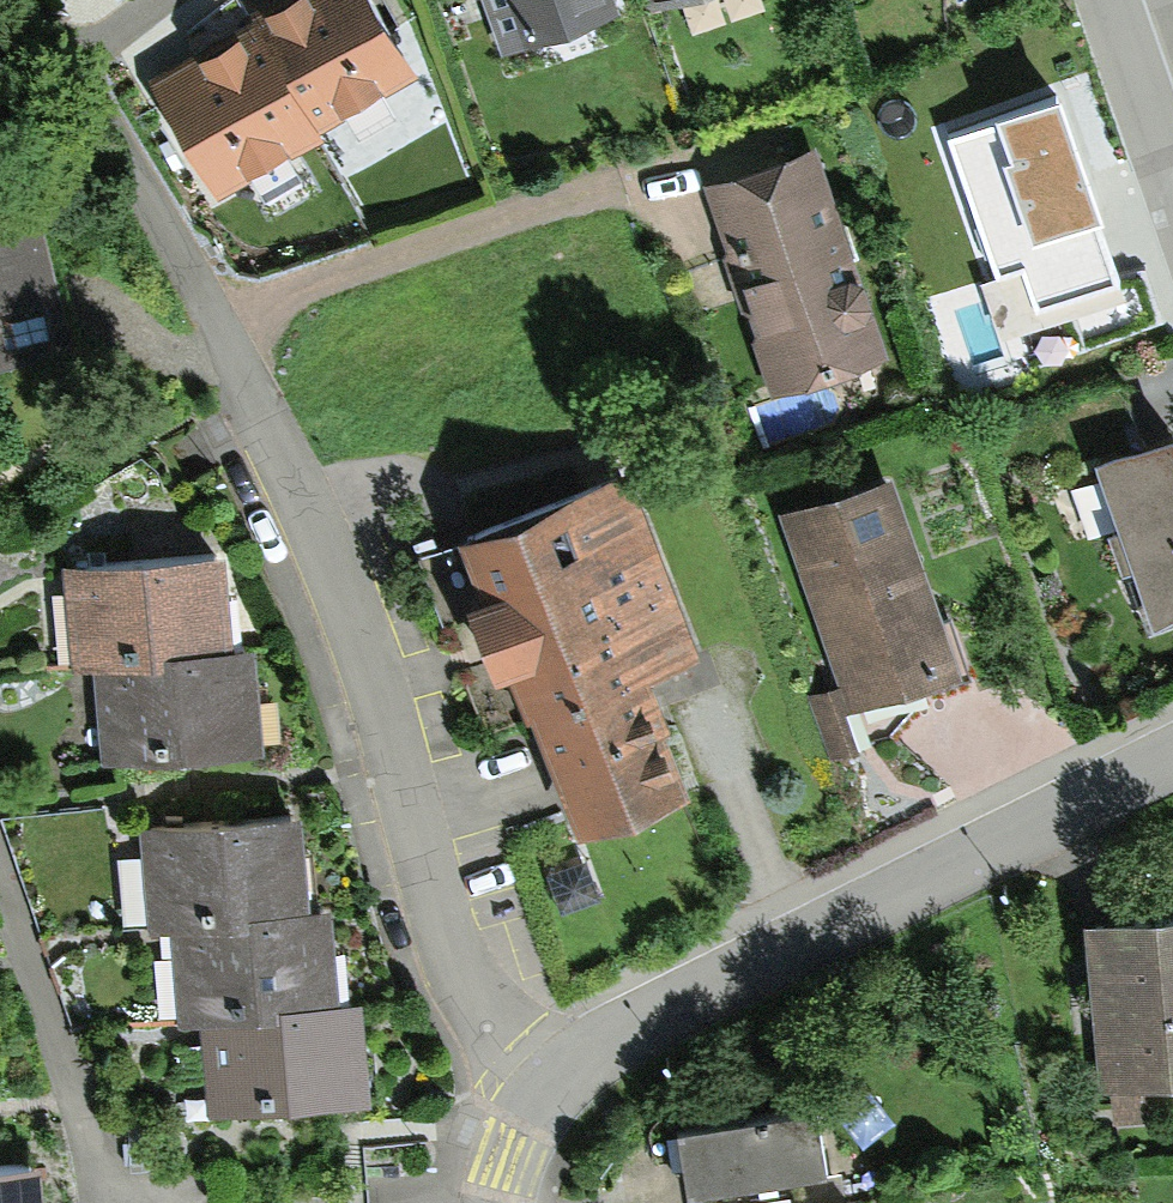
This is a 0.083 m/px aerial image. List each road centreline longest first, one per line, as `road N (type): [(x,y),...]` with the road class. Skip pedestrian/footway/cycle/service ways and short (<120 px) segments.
road 1 (residential): [(15,0),(114,141),(314,507),(378,671),(408,824),(458,982)]
road 2 (residential): [(1172,745),(646,995),(589,1031),(542,1077)]
road 3 (residential): [(0,877),(105,1202)]
road 4 (residential): [(542,1077),(499,1156),(487,1202)]
road 5 (residential): [(542,1077),(458,982)]

